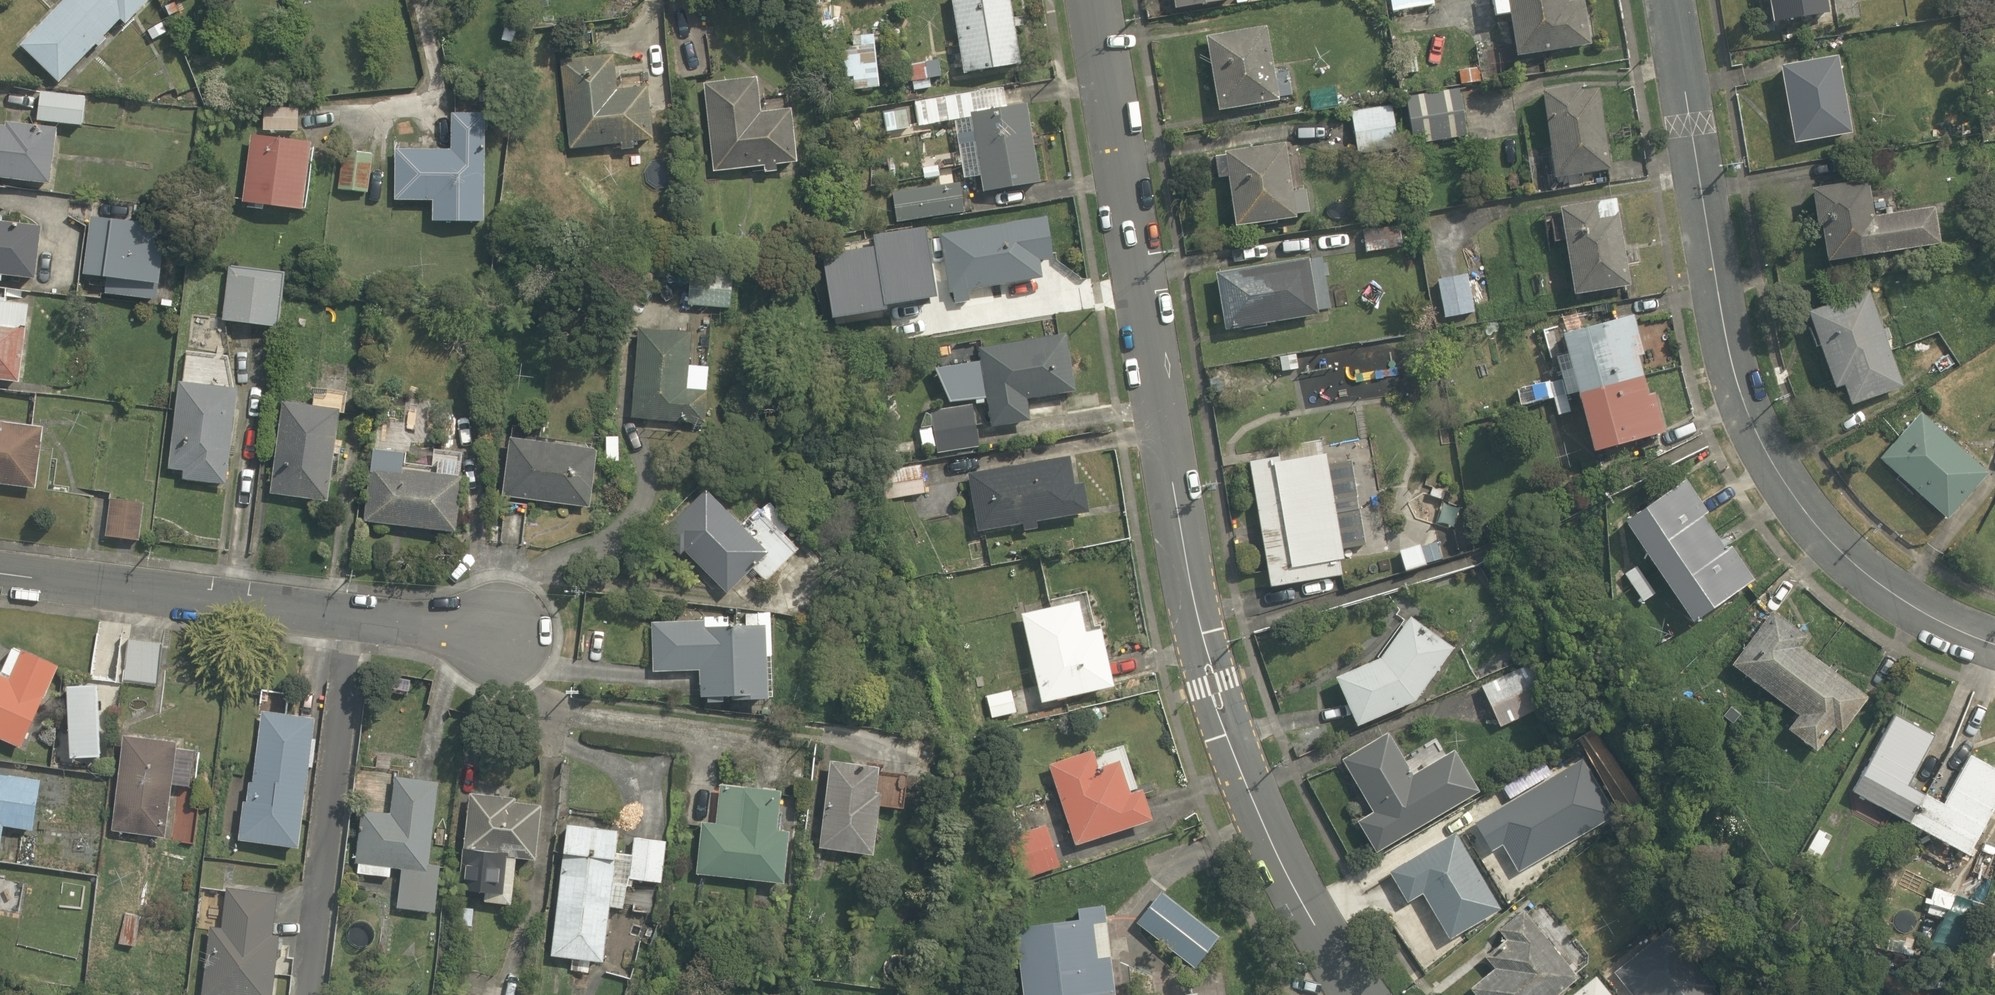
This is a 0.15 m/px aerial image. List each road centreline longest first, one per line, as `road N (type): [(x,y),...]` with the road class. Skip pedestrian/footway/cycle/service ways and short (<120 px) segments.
road 1 (tertiary): [(1354,994),(1272,848),(1225,734),(1200,634),(1093,0)]
road 2 (residential): [(1994,643),(1953,629),(1845,555),(1800,509),(1750,417),(1720,304),(1667,0)]
road 3 (residential): [(0,572),(499,633)]

